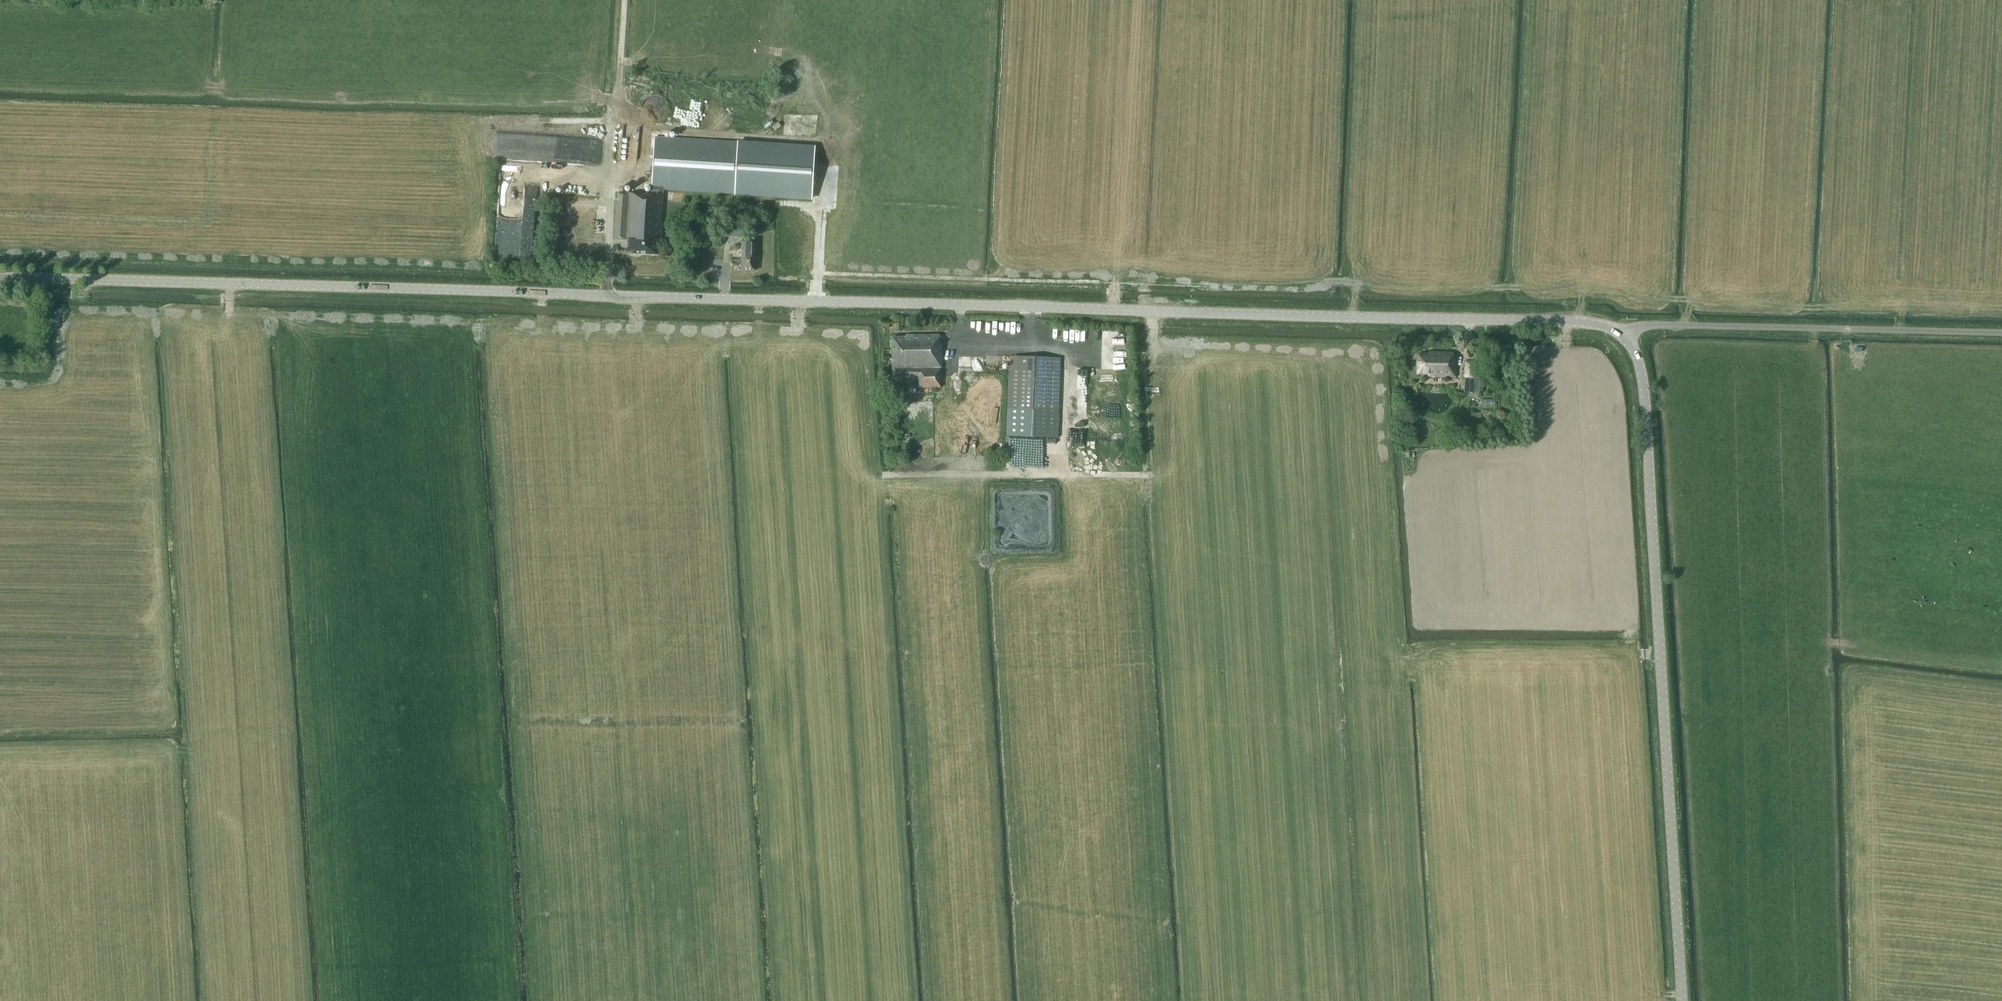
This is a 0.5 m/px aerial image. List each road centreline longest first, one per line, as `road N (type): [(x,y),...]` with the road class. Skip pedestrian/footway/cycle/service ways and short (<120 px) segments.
road 1 (tertiary): [(1624,337),(1566,322),(0,276)]
road 2 (tertiary): [(1682,1000),(1645,401),(1640,366),(1624,337)]
road 3 (unclassified): [(1624,337),(1654,324),(2001,333)]

